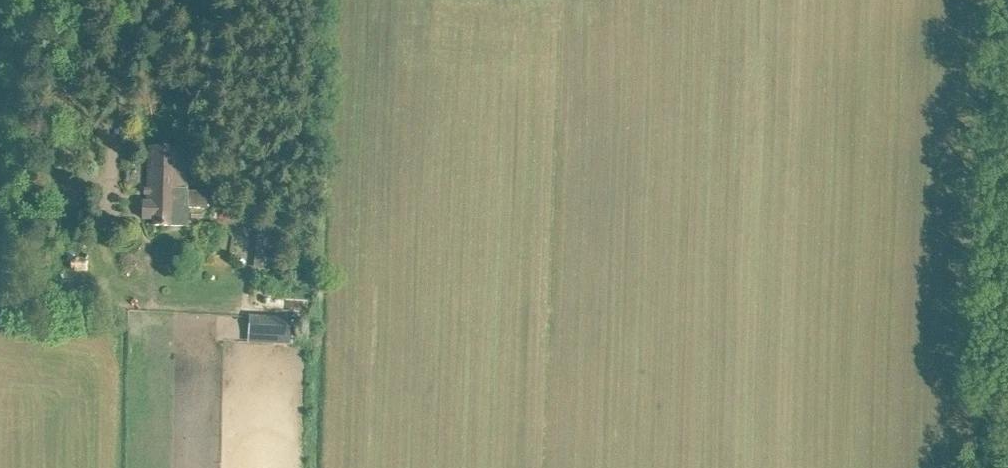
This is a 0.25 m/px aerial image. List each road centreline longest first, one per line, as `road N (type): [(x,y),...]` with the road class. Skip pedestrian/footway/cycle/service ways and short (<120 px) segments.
road 1 (track): [(115,166),(117,50),(140,0)]

